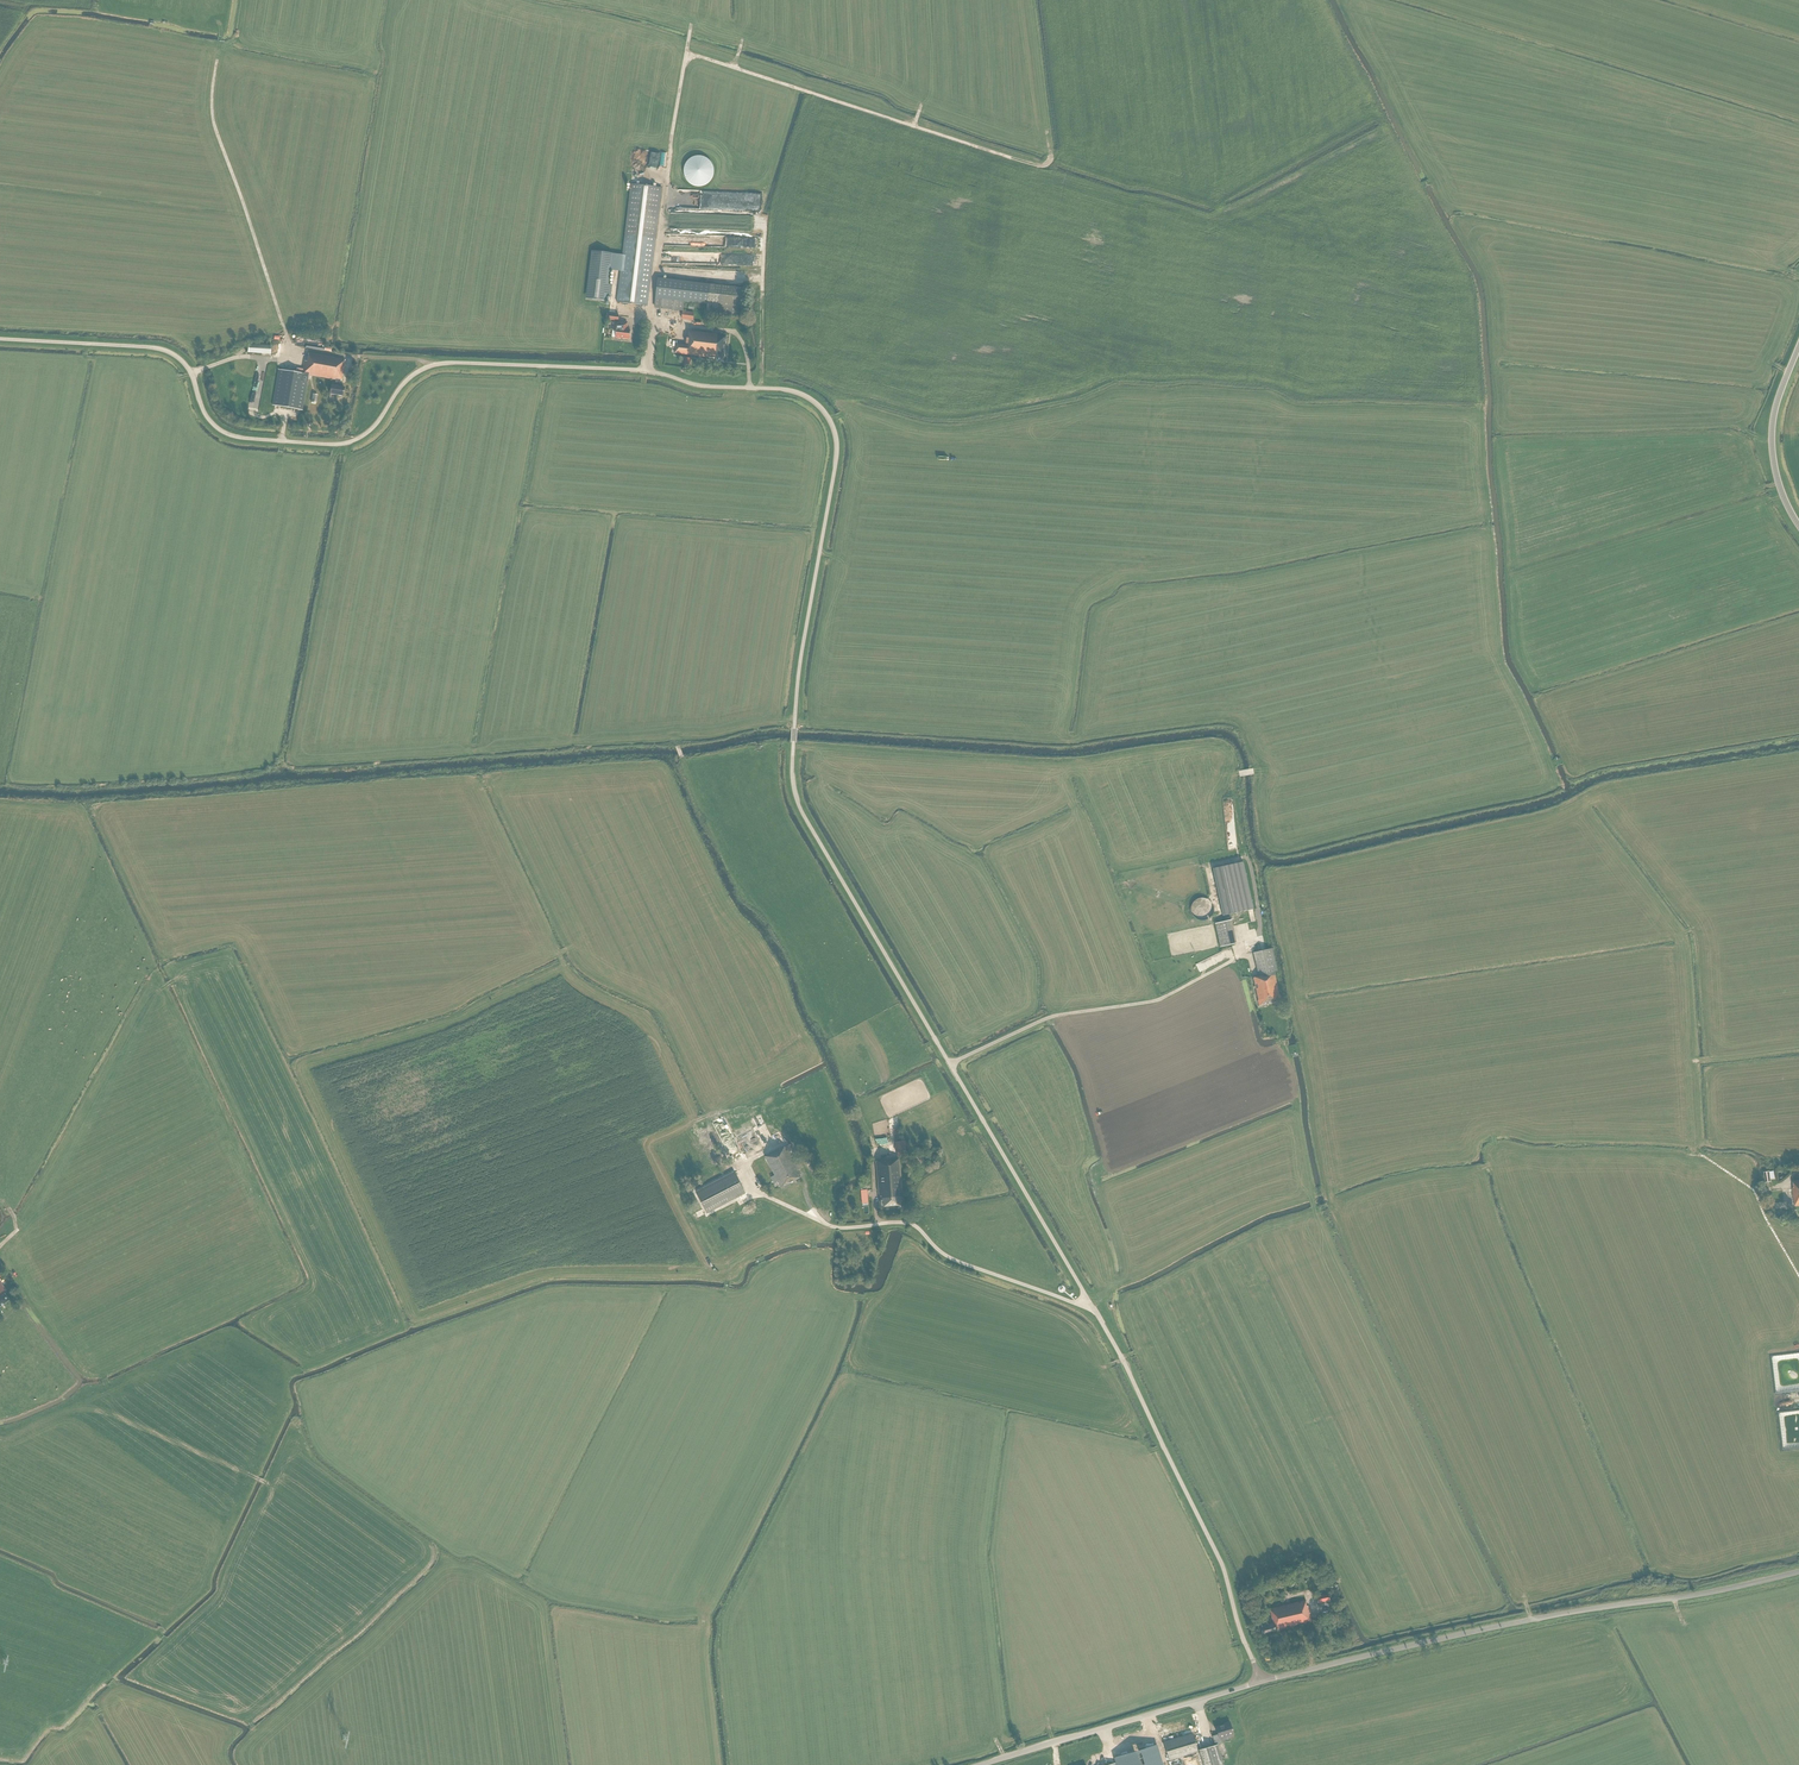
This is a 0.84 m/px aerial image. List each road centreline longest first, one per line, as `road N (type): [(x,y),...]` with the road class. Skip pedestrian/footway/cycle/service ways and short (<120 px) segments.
road 1 (unclassified): [(1088,1300),(798,805),(792,771),(798,680),(837,448),(820,407),(789,390),(696,385),(646,370),(445,363),(413,375),(356,440),(282,441),(220,431),(188,368),(168,352),(0,339)]
road 2 (tertiary): [(1261,1682),(1517,1623),(1798,1572)]
road 3 (unclassified): [(1261,1682),(1223,1568),(1088,1300)]
road 4 (unclassified): [(1088,1300),(1069,1302),(961,1263),(908,1223),(837,1228),(766,1196)]
road 5 (tertiary): [(979,1764),(1261,1682)]
road 6 (tertiary): [(1798,525),(1777,480),(1772,441),(1798,346)]
road 7 (track): [(430,366),(309,351)]

